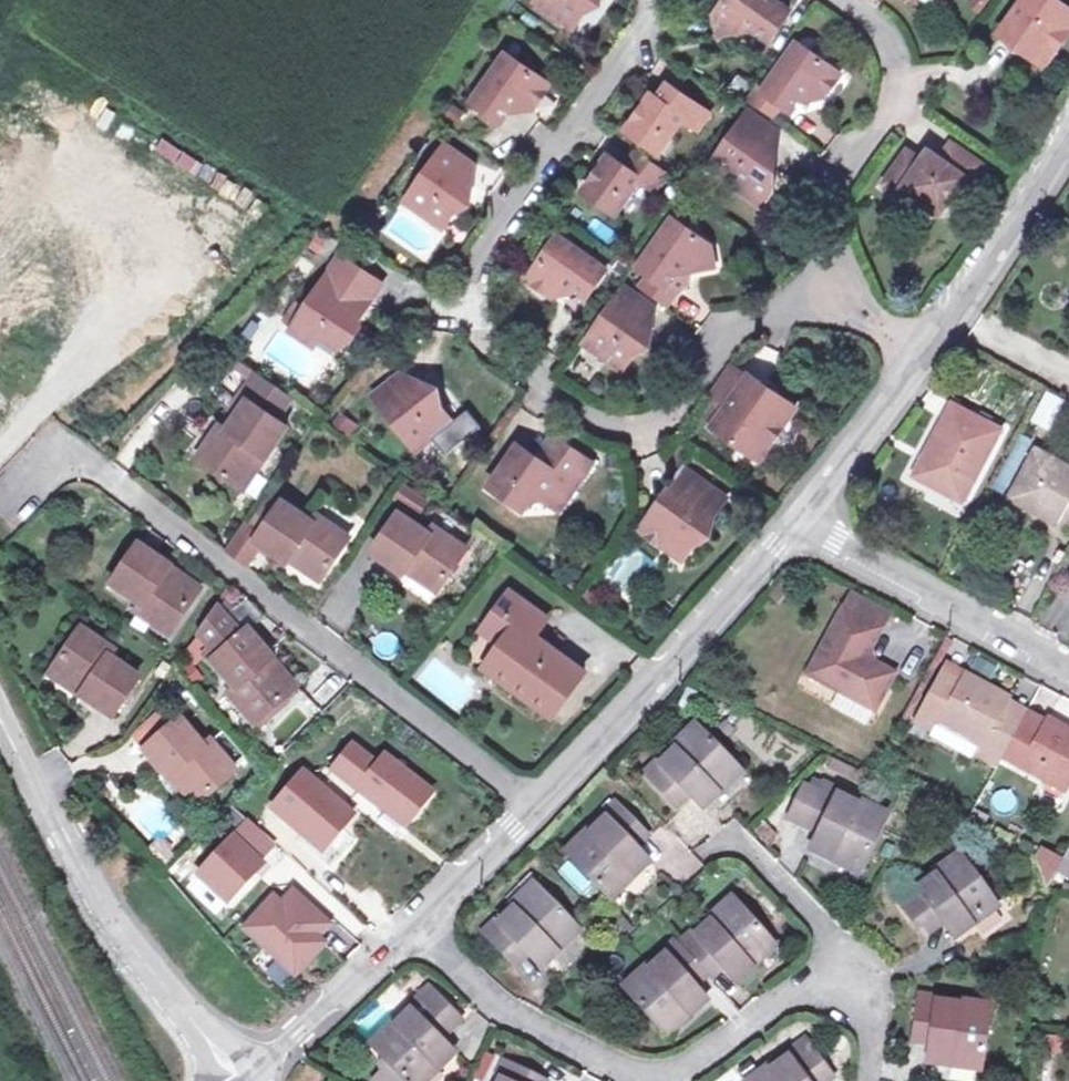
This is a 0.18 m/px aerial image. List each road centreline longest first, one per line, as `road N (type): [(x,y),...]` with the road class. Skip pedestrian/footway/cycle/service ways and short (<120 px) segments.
road 1 (residential): [(665,0),(488,257),(485,318),(503,346),(608,417),(636,424),(671,415),(740,334),(788,309),(816,272)]
road 2 (residential): [(537,803),(46,435),(11,474)]
road 3 (residential): [(418,929),(484,997),(626,1075),(672,1069),(781,999),(851,974)]
road 4 (unclassified): [(227,1080),(76,861),(29,779),(0,699)]
road 5 (unclassified): [(796,528),(537,803)]
road 6 (residential): [(796,528),(1068,677)]
road 7 (unclassified): [(1068,134),(926,355)]
road 8 (unclassified): [(418,929),(247,1080)]
road 9 (unclassified): [(926,355),(796,528)]
road 10 (residential): [(816,272),(841,234),(845,185),(898,100)]
road 11 (residential): [(851,974),(826,929),(726,830)]
road 12 (unclassified): [(537,803),(418,929)]
road 13 (residential): [(816,272),(926,355)]
road 14 (residential): [(898,100),(898,49),(886,27),(848,0)]

